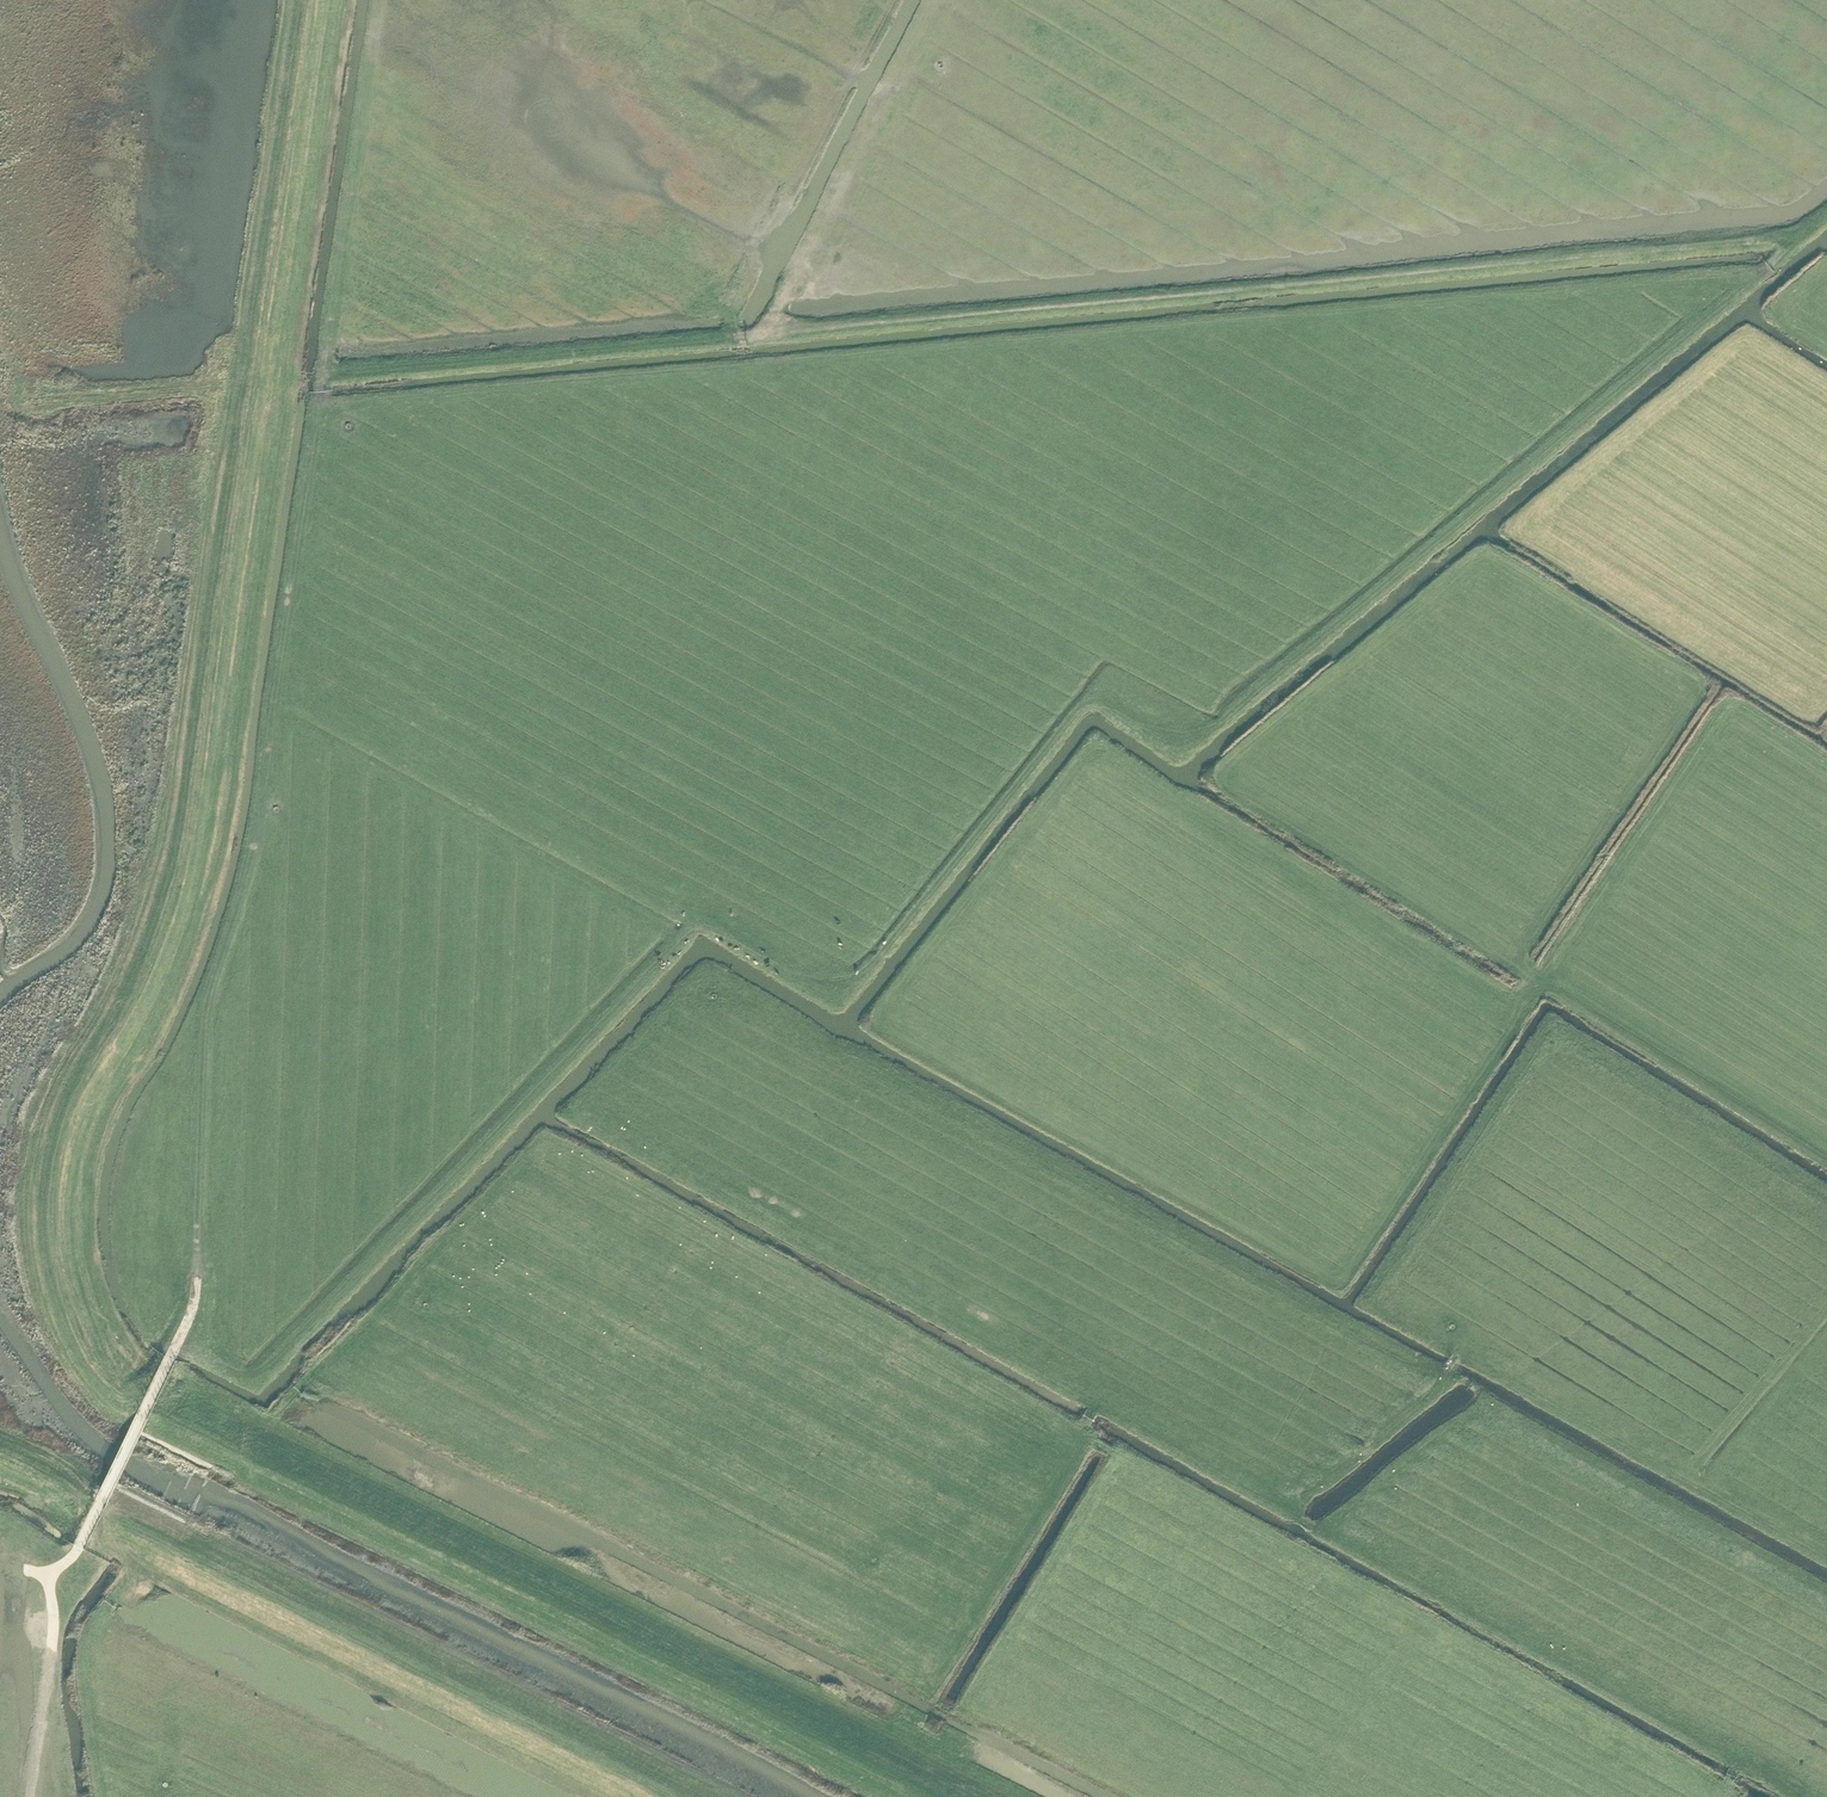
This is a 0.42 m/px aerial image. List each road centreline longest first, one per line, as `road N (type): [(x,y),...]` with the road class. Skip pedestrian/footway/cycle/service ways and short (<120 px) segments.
road 1 (track): [(28,1796),(53,1629),(48,1582),(79,1544),(107,1484)]
road 2 (track): [(140,1417),(191,1314),(196,1278)]

